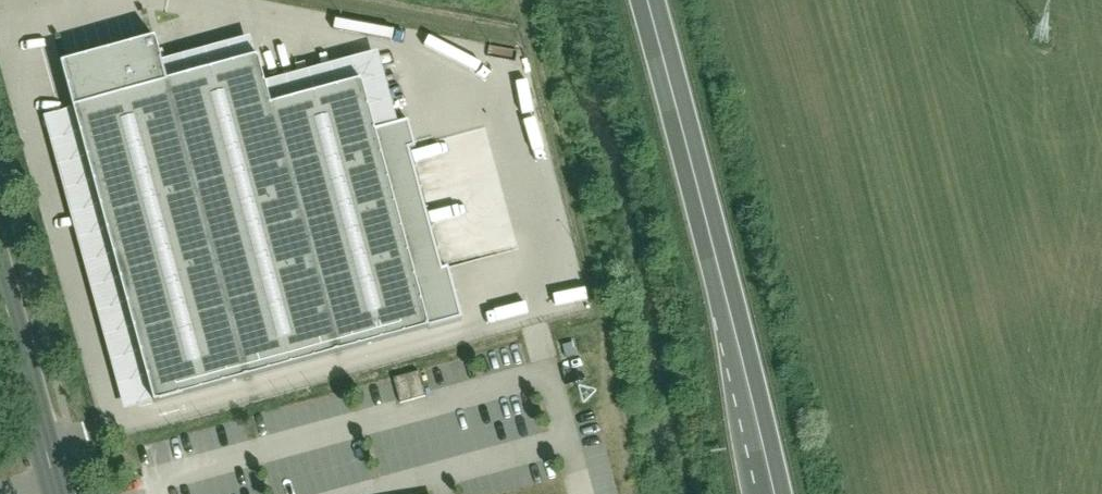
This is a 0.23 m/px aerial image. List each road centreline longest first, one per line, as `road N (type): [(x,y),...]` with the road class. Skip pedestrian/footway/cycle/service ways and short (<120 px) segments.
road 1 (primary): [(774,493),(648,0)]
road 2 (track): [(517,0),(609,334),(618,440),(569,454)]
road 3 (tertiary): [(0,270),(61,493)]

